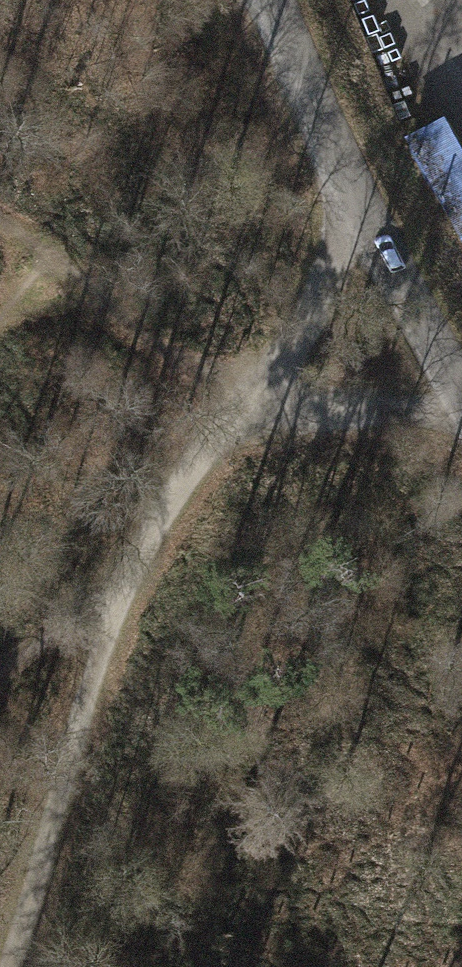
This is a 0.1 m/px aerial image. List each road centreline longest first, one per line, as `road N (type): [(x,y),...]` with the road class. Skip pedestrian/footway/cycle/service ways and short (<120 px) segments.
road 1 (track): [(9,966),(111,617),(142,540),(186,467),(260,404),(360,213)]
road 2 (residential): [(269,0),(360,213),(461,392)]
road 3 (track): [(260,404),(461,407)]
road 4 (track): [(111,617),(70,629),(0,672)]

